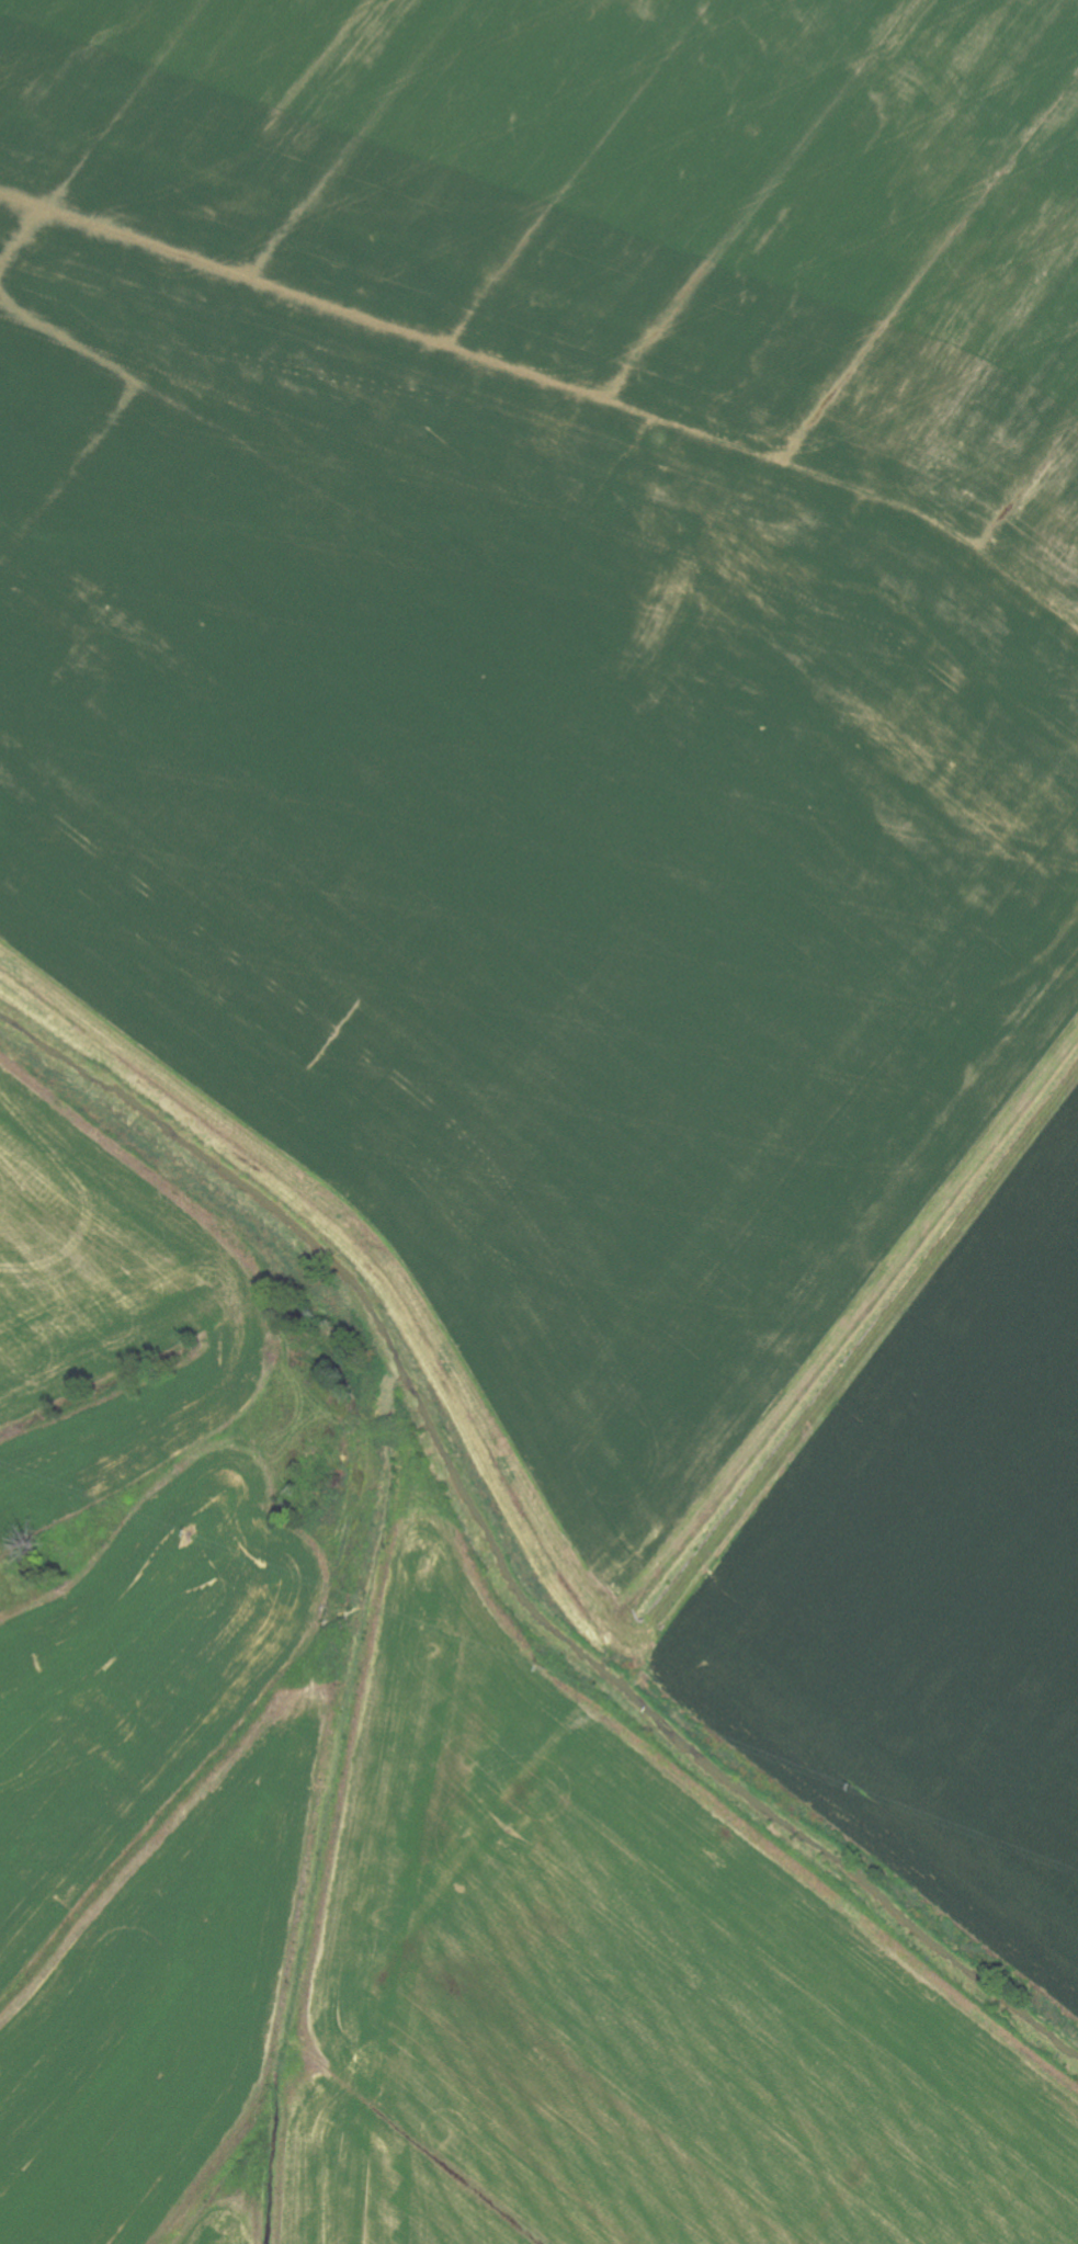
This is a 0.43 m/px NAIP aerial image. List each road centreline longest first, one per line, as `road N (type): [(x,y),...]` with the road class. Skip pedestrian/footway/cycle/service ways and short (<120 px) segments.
road 1 (residential): [(1077,2077),(597,1702),(1077,1070)]

